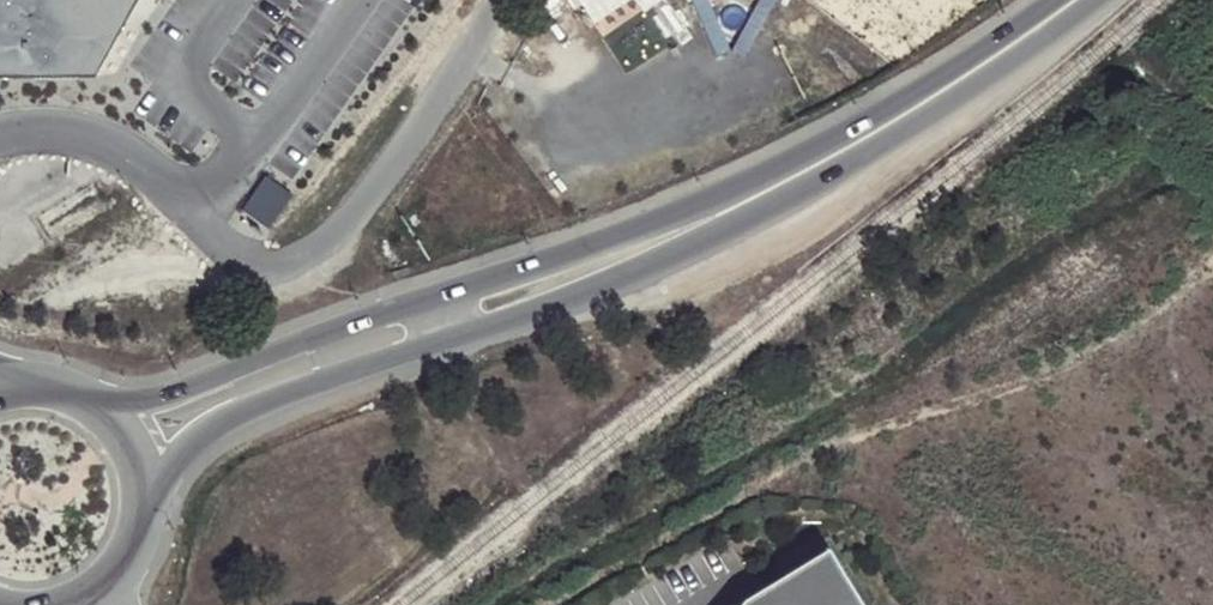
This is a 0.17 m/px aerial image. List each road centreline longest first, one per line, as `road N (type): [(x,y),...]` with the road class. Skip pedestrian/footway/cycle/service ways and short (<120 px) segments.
road 1 (primary): [(459,338),(677,257),(861,158),(1106,0)]
road 2 (unclassified): [(0,136),(23,128),(99,136),(135,154),(242,259),(292,265),(333,238),(503,0)]
road 3 (primary): [(1055,0),(936,80),(804,151),(637,228),(442,293)]
road 4 (primary): [(442,293),(154,398),(77,397)]
road 5 (primary): [(141,505),(184,452),(221,427),(459,338)]
road 6 (primary): [(60,604),(104,583),(130,549),(141,505)]
road 7 (primary): [(141,505),(136,460),(122,434),(77,397)]

